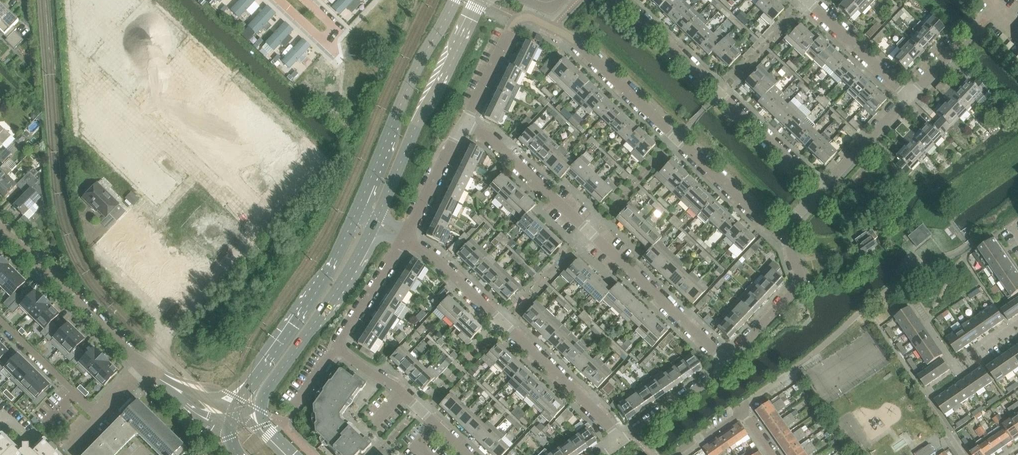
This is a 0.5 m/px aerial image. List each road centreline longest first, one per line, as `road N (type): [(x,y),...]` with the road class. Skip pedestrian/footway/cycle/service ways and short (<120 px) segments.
road 1 (residential): [(462,126),(508,32),(526,15),(571,35),(779,234)]
road 2 (residential): [(730,360),(489,137),(462,126)]
road 3 (residential): [(620,442),(443,267),(405,240)]
road 4 (residential): [(823,190),(619,0)]
road 5 (secondary): [(379,223),(479,0)]
road 6 (secondary): [(249,419),(379,223)]
road 7 (secondary): [(454,0),(416,68),(356,212)]
road 8 (secondary): [(356,212),(330,271),(236,411)]
road 9 (residential): [(0,321),(95,413),(143,364)]
road 10 (residential): [(143,364),(2,231)]
road 11 (residential): [(468,454),(338,347)]
road 12 (residential): [(730,360),(801,283),(779,234)]
road 13 (residential): [(914,94),(810,0)]
road 14 (residential): [(620,442),(730,360)]
road 15 (residential): [(823,190),(914,94)]
road 16 (residential): [(405,240),(462,126)]
road 17 (residential): [(338,347),(405,240)]

